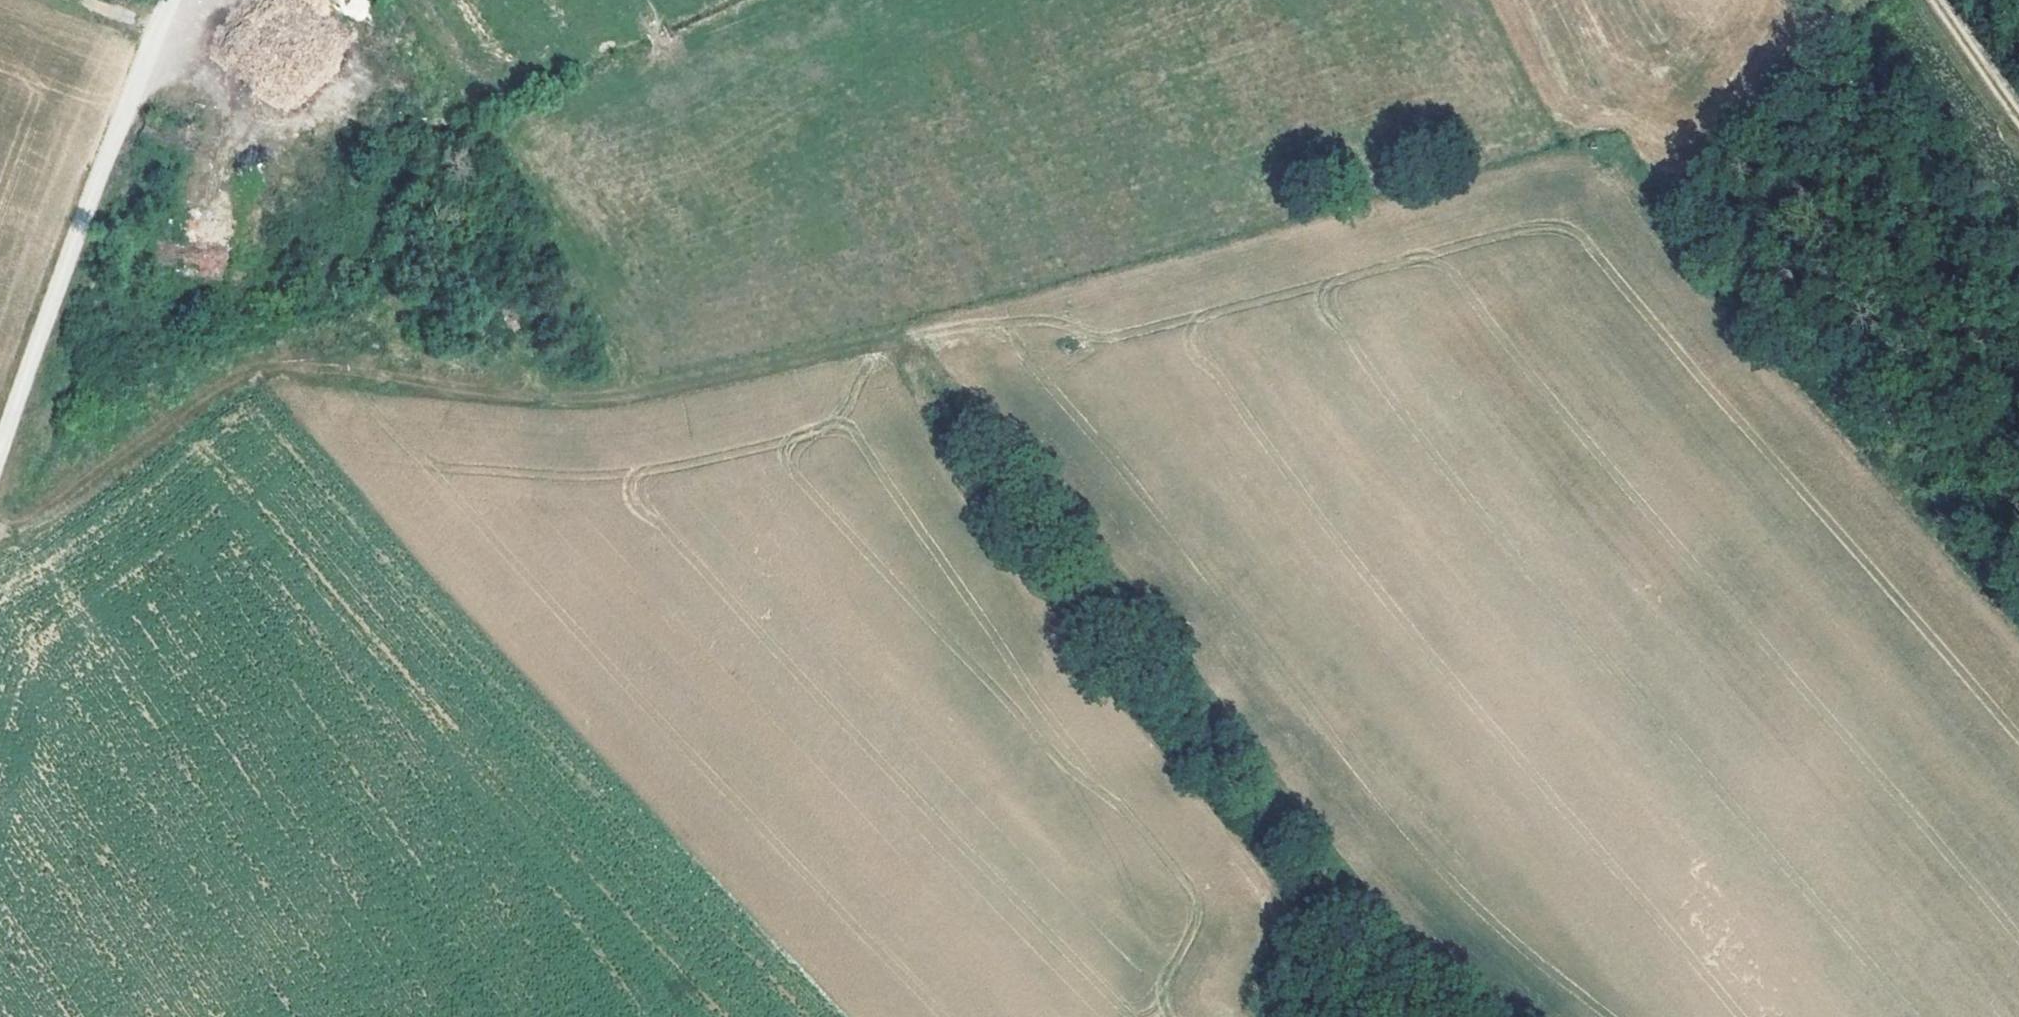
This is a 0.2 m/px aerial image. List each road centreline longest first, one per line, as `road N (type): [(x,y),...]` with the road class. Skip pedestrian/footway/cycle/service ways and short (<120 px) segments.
road 1 (unclassified): [(0,450),(173,0)]
road 2 (track): [(2018,105),(1948,0)]

